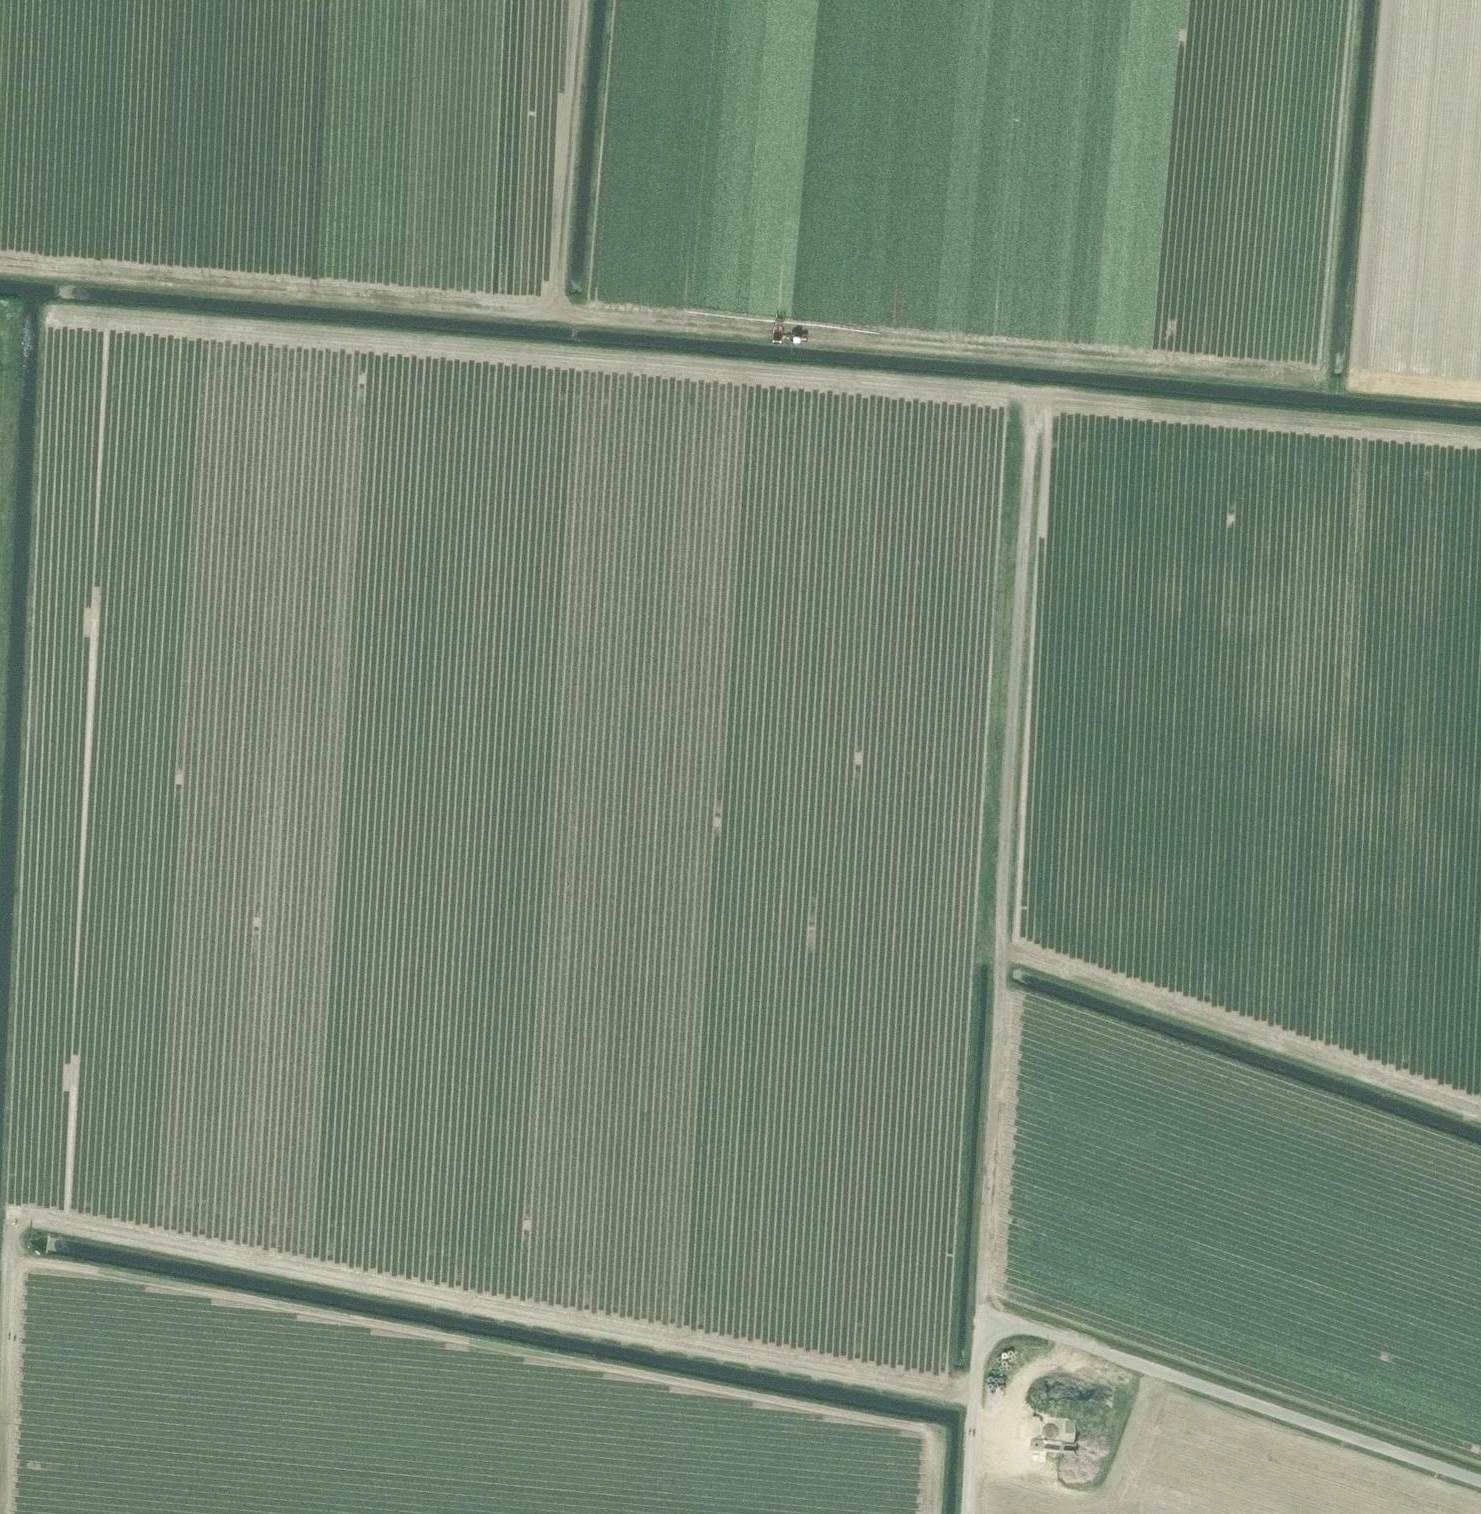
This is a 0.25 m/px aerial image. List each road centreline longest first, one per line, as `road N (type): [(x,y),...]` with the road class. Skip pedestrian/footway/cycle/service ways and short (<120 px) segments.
road 1 (track): [(1035,392),(1014,650),(988,1326)]
road 2 (track): [(583,0),(559,312),(0,265)]
road 3 (track): [(1035,392),(1480,434)]

